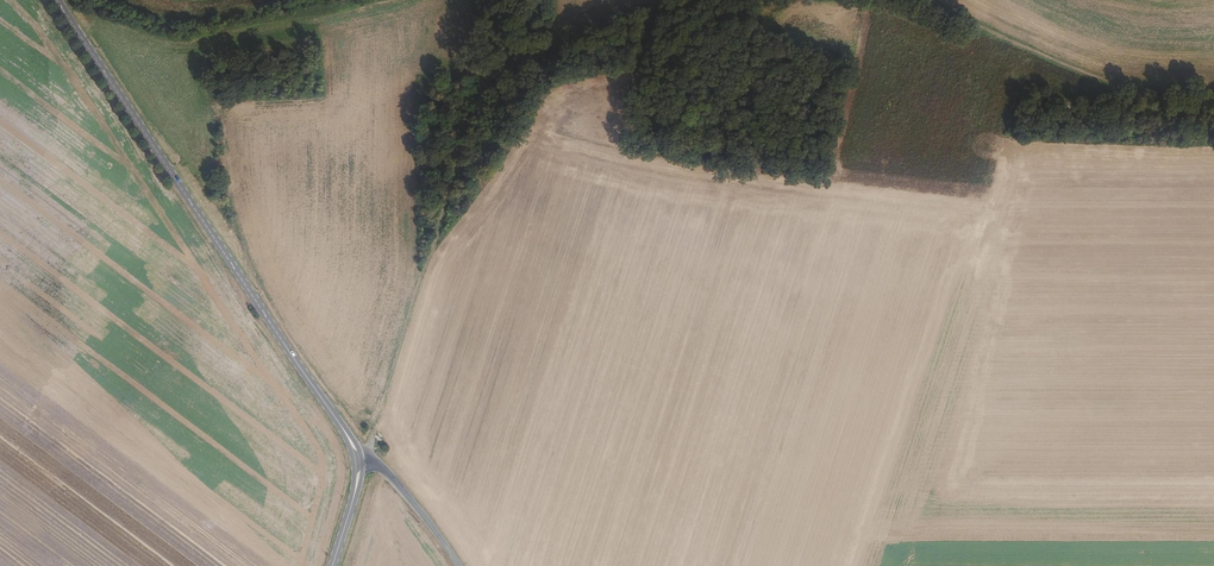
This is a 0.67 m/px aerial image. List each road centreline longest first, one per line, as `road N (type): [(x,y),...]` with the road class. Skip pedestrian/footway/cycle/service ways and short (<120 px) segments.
road 1 (secondary): [(56,0),(359,454)]
road 2 (track): [(942,0),(1099,76),(1213,81)]
road 3 (track): [(511,0),(489,81),(570,53),(638,5),(665,0)]
road 4 (unclassified): [(359,454),(373,457),(459,565)]

